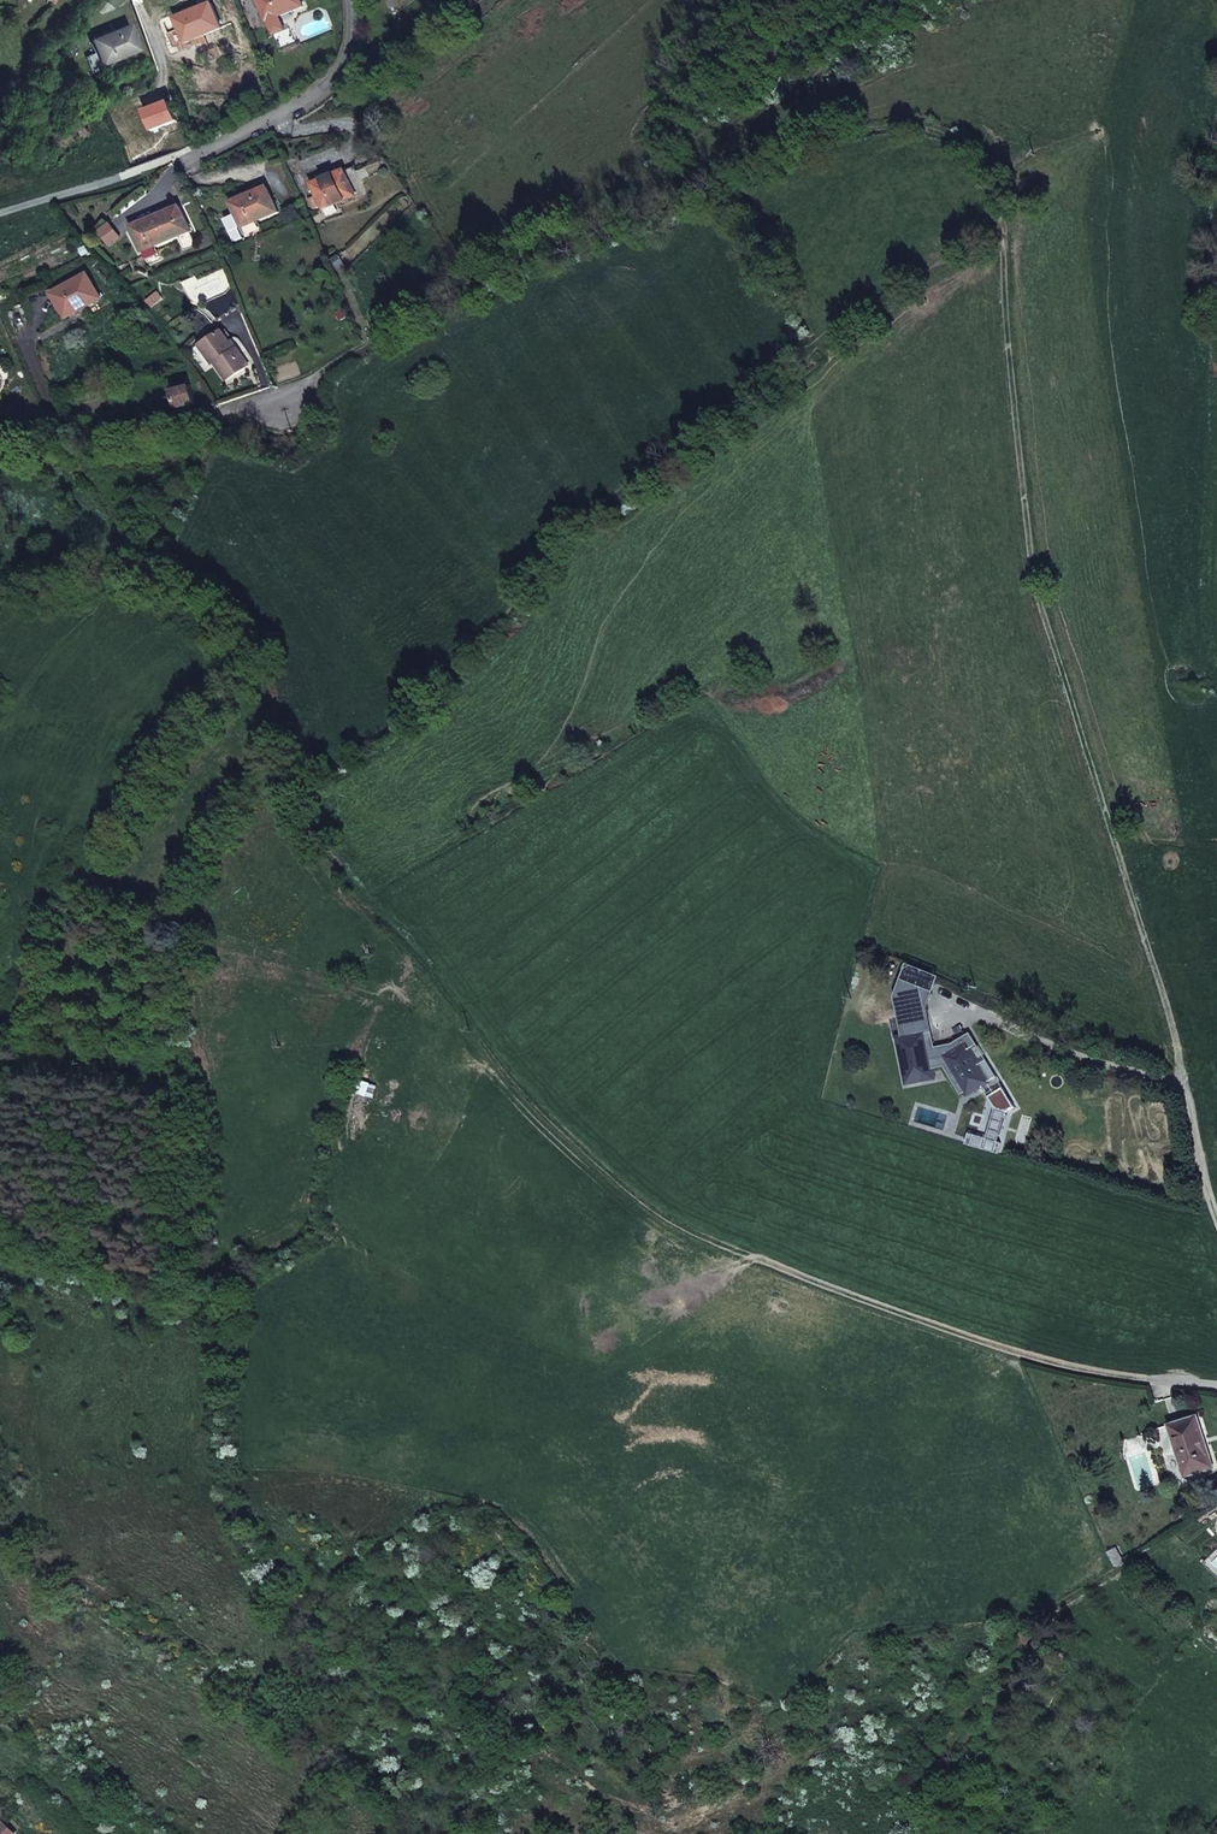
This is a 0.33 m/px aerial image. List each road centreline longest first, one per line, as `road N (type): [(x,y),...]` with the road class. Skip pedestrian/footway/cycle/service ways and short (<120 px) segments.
road 1 (track): [(524,259),(827,133),(914,126),(995,164),(1041,603),(1187,1099)]
road 2 (track): [(1216,1387),(1122,1377),(961,1335),(651,1211),(495,1059),(362,891)]
road 3 (residential): [(0,429),(27,435),(228,418),(345,367),(524,259)]
road 4 (residential): [(361,0),(366,16),(353,72),(184,163)]
road 5 (track): [(1174,1083),(1187,1099),(1216,1214)]

